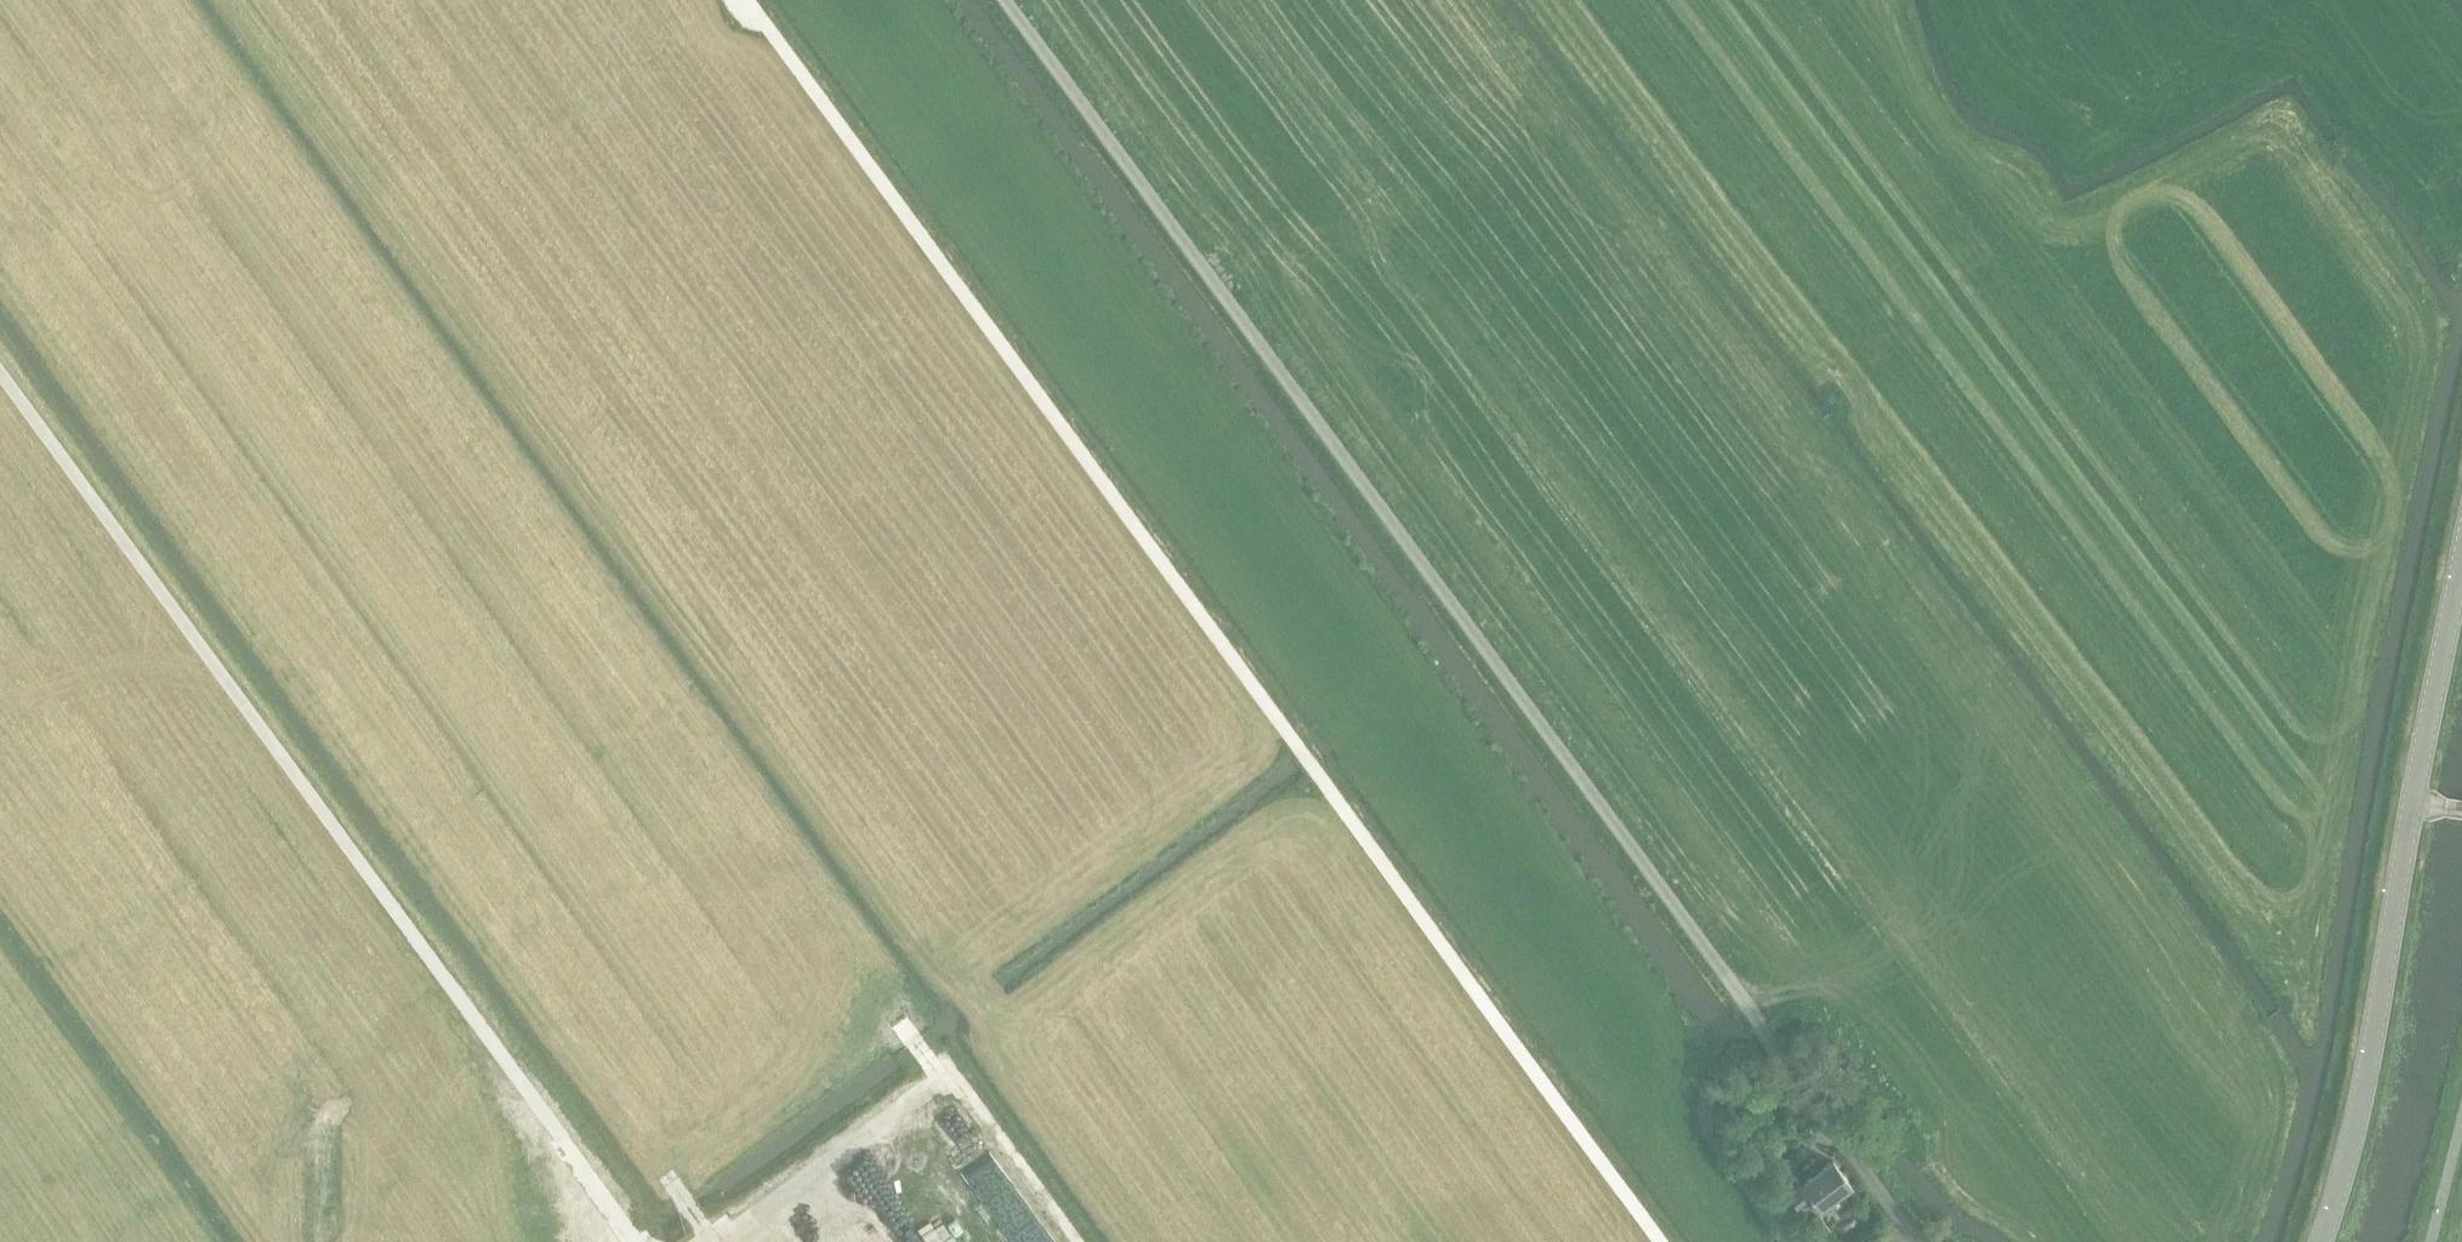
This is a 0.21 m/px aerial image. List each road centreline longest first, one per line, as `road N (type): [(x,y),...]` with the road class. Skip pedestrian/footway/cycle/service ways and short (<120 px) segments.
road 1 (track): [(631,1241),(0,383)]
road 2 (secondary): [(2324,1241),(2344,1178),(2461,561)]
road 3 (track): [(718,1241),(937,1074),(899,1022)]

